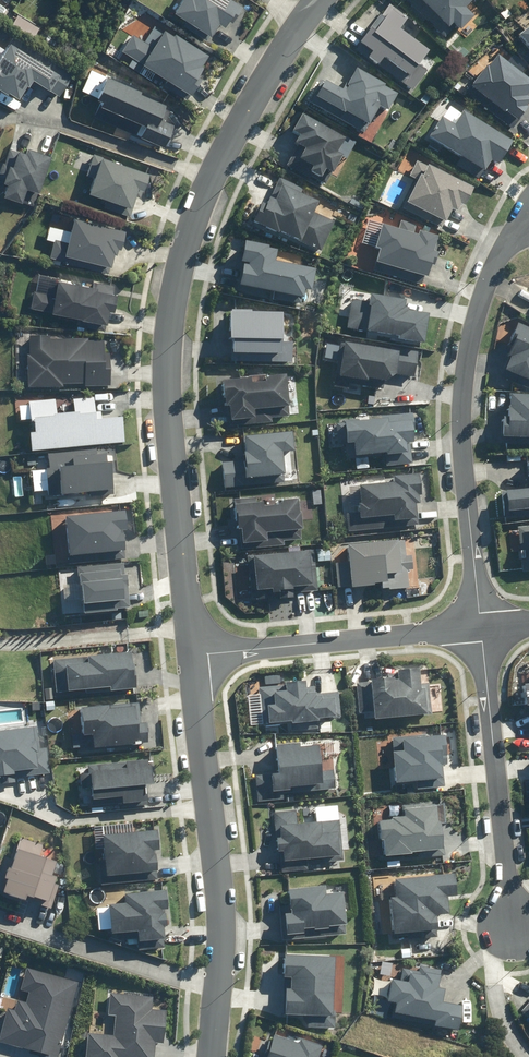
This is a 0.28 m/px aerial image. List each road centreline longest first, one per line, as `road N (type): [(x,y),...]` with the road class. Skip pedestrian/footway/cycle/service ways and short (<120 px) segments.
road 1 (residential): [(315,0),(245,102),(205,195),(168,329),(167,401),(193,657)]
road 2 (residential): [(479,628),(463,384),(495,261),(528,224)]
road 3 (residential): [(193,657),(221,921),(218,994)]
road 4 (residential): [(510,923),(479,628)]
road 5 (residential): [(193,657),(479,628)]
road 6 (residential): [(218,994),(0,922)]
road 7 (residential): [(527,1056),(498,1003),(495,955),(510,923)]

